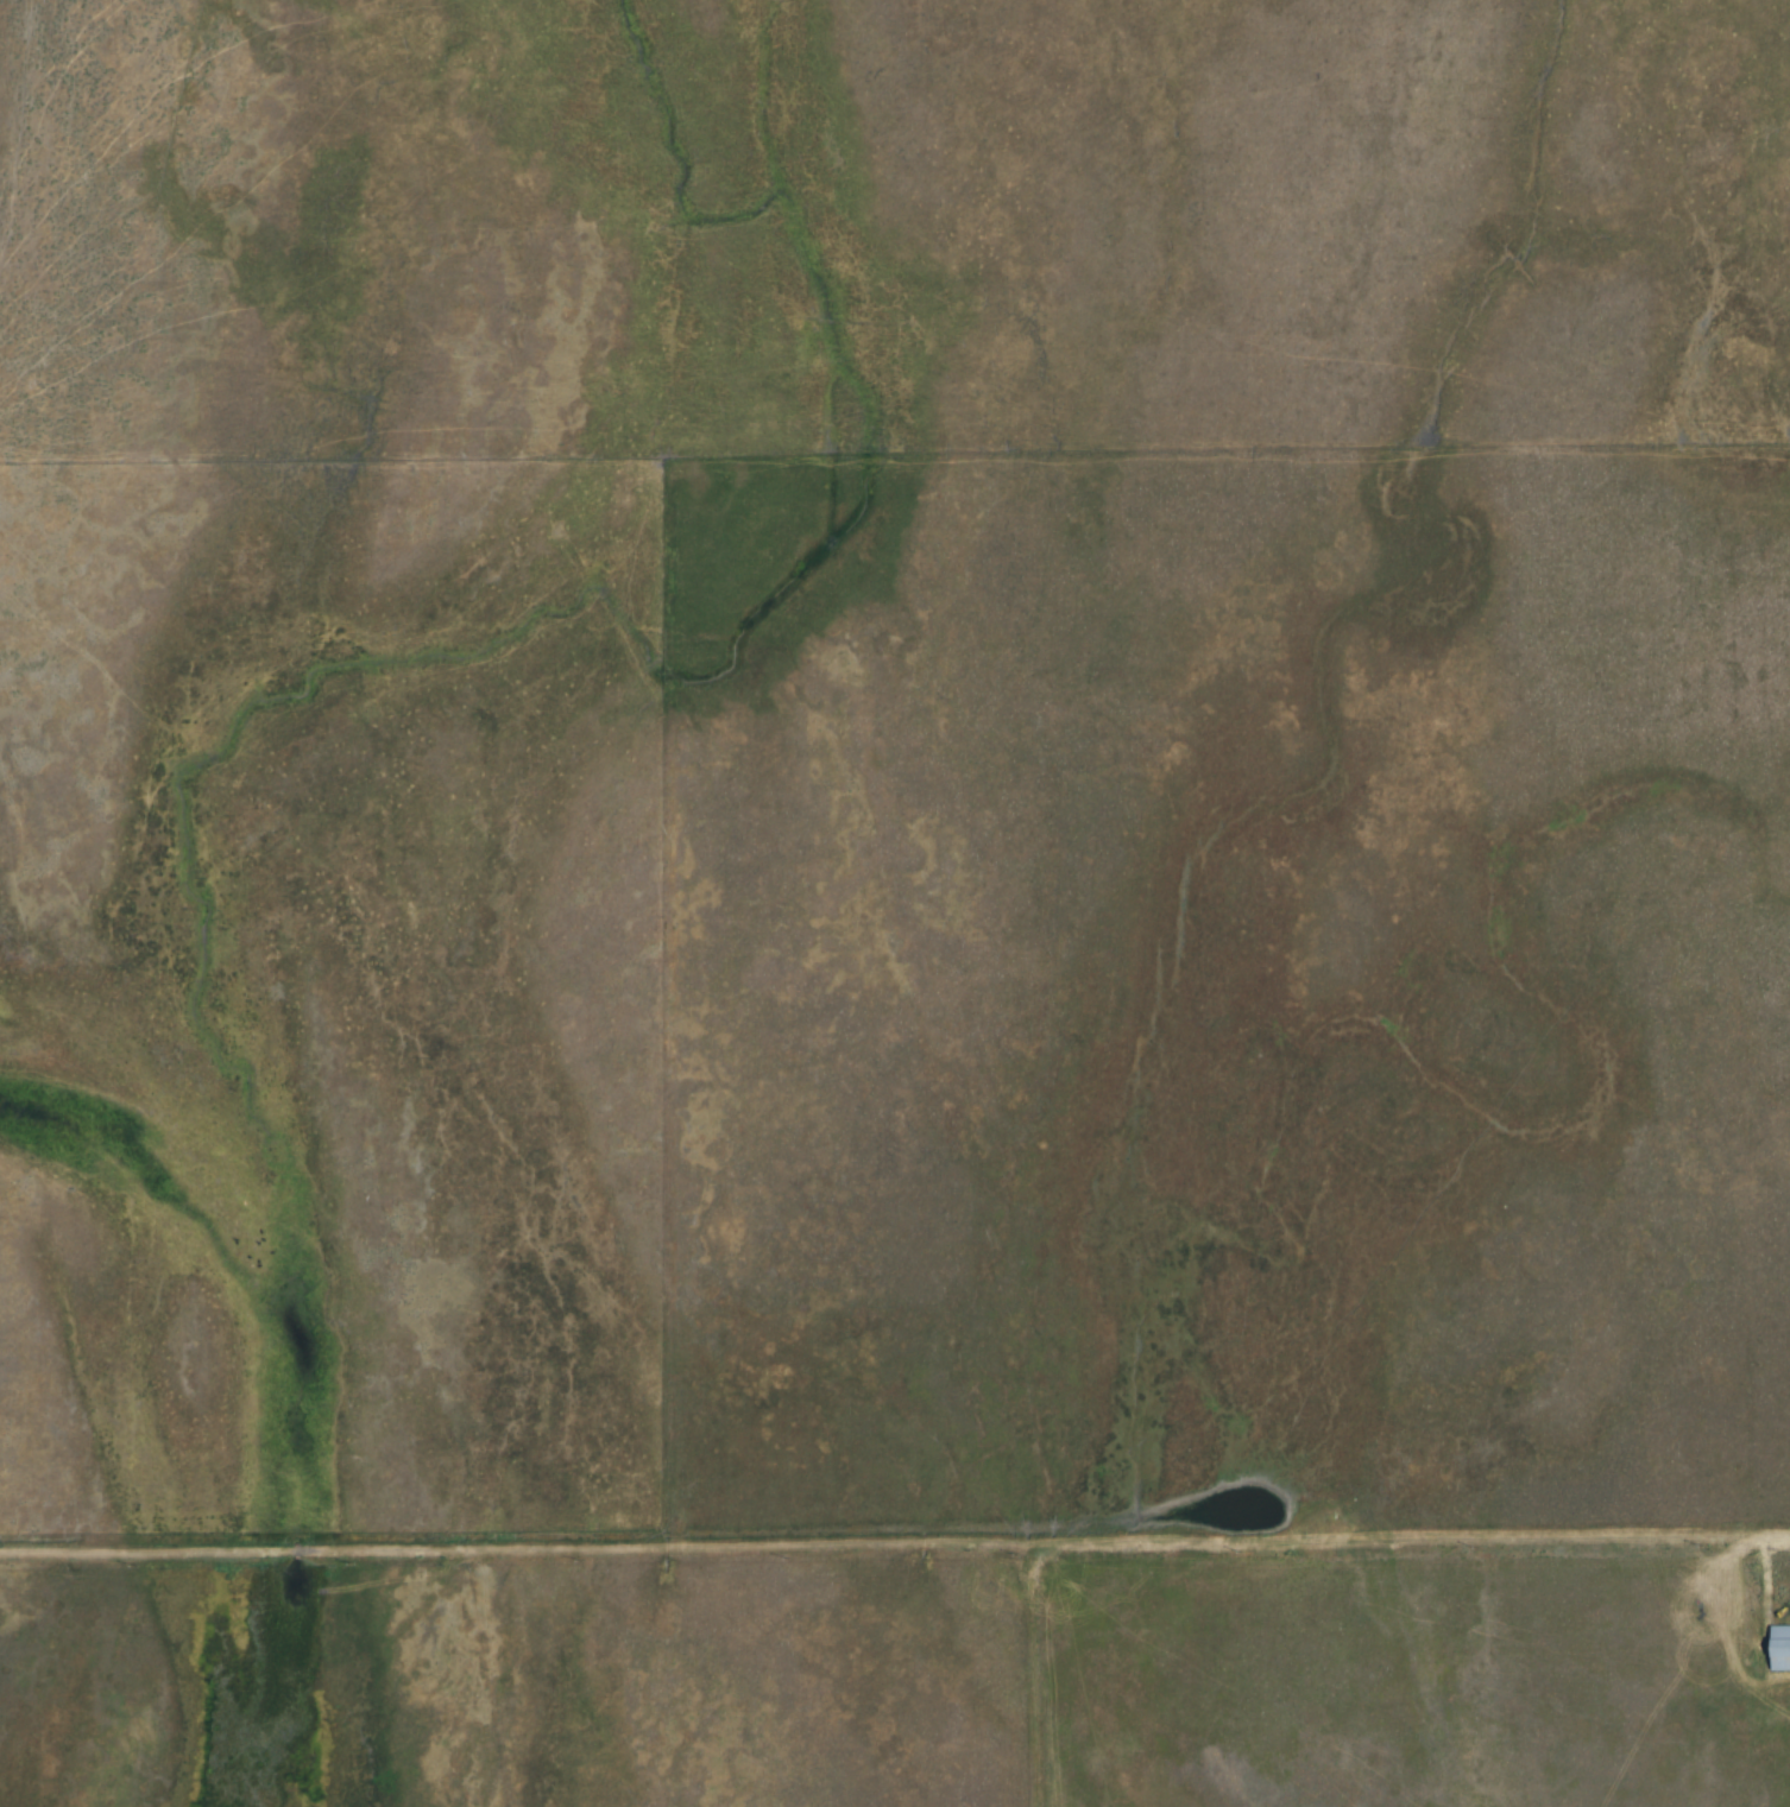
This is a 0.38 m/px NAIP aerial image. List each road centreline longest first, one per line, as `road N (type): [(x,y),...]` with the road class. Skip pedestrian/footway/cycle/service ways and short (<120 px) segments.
road 1 (track): [(1789,1533),(0,1553)]

